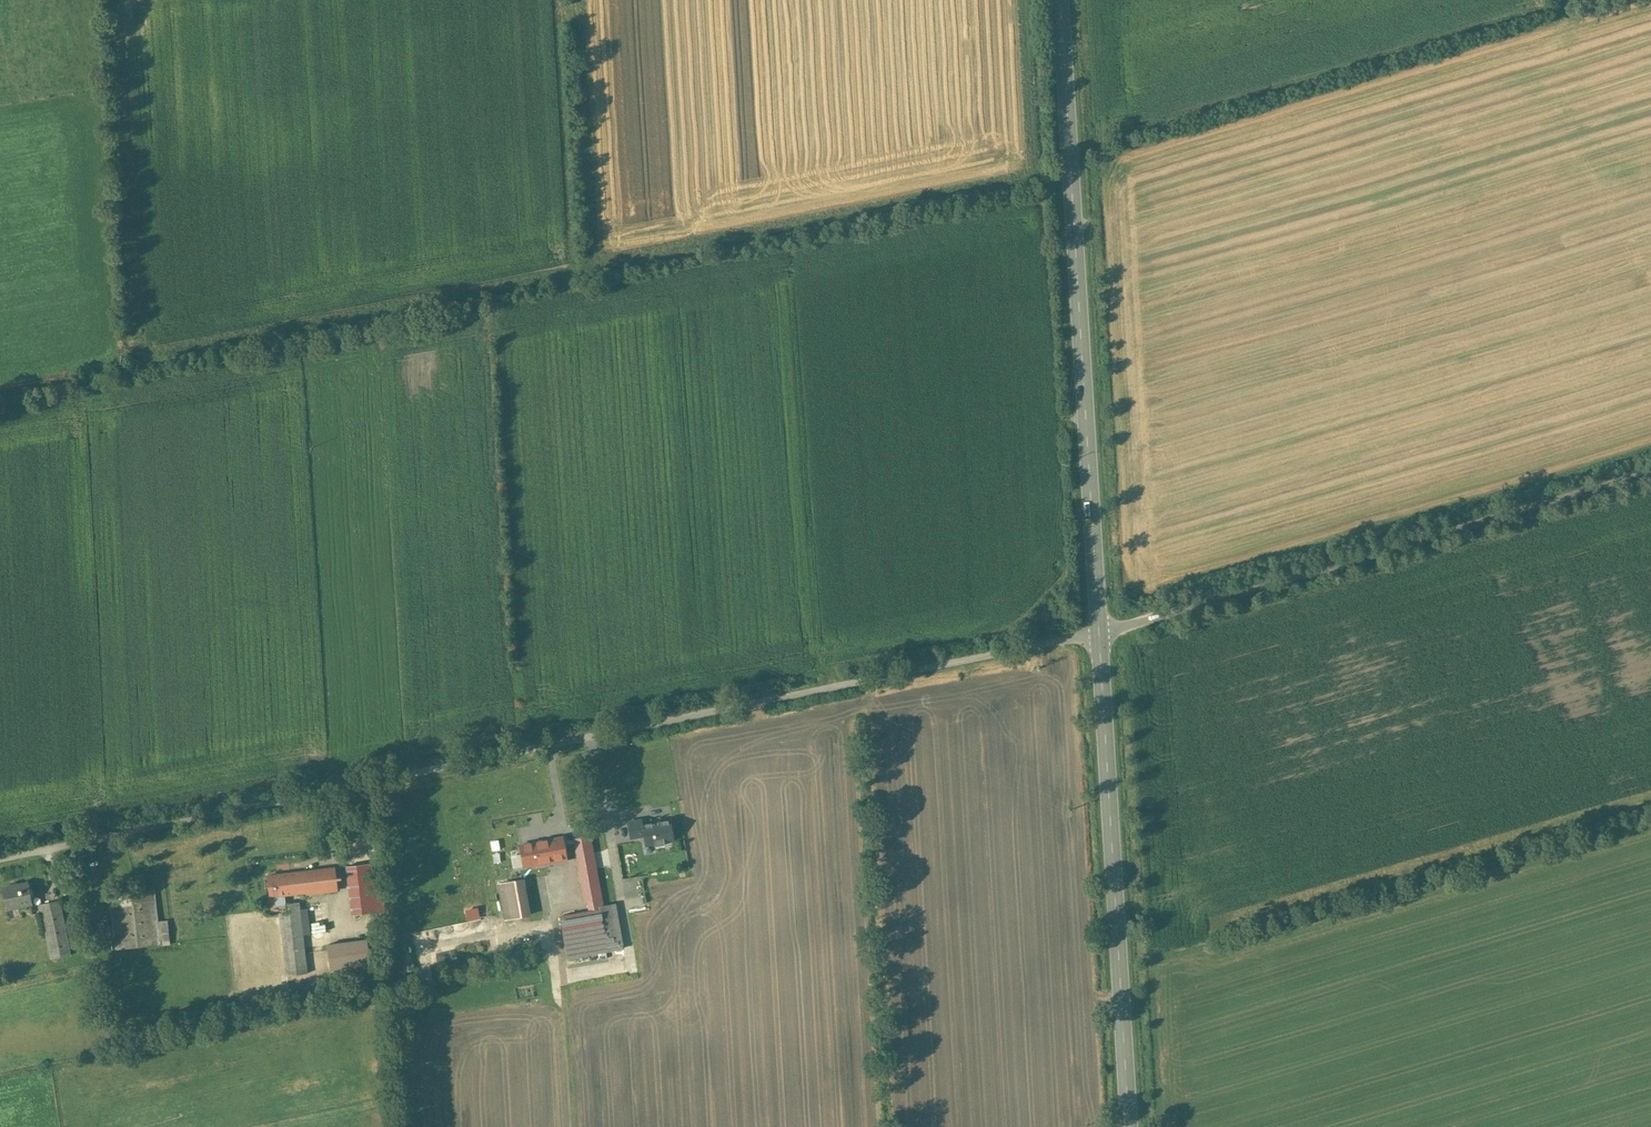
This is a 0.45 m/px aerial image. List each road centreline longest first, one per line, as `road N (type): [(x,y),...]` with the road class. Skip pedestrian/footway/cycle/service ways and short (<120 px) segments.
road 1 (unclassified): [(0,859),(1099,634)]
road 2 (secondary): [(1099,634),(1060,0)]
road 3 (unclassified): [(1650,472),(1099,634)]
road 4 (secondary): [(1128,1126),(1099,634)]

